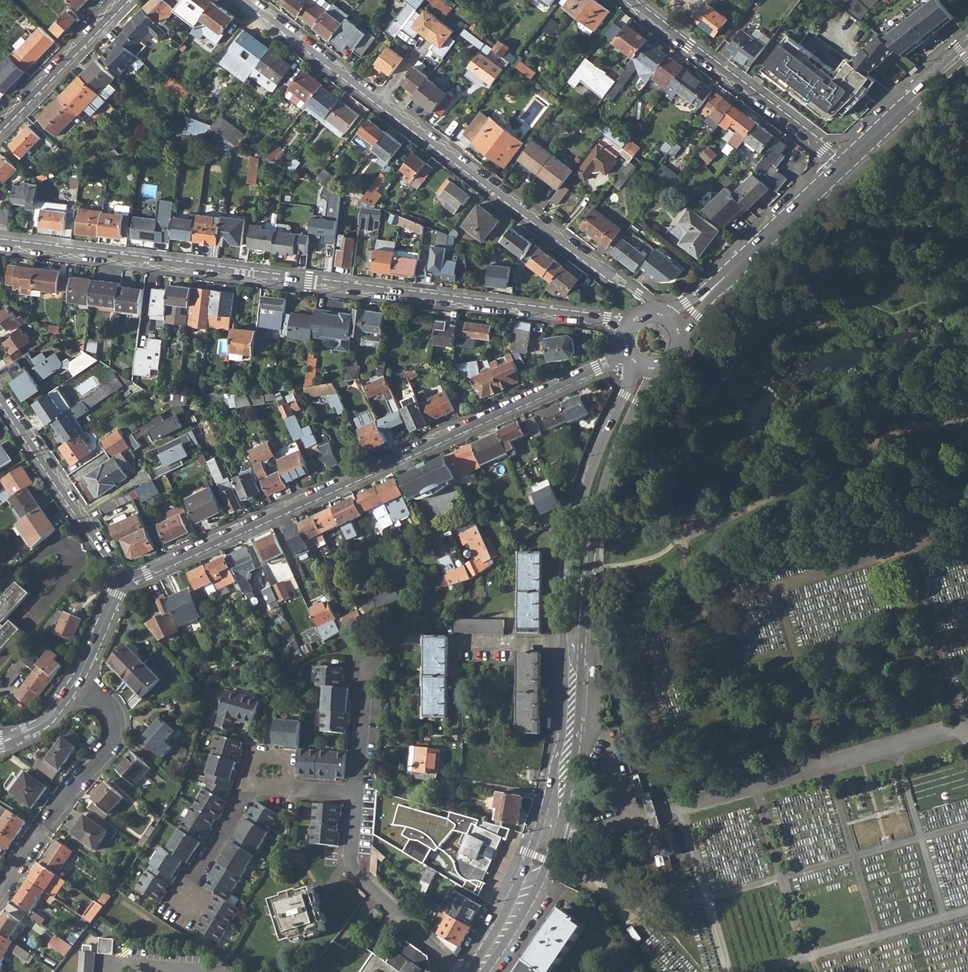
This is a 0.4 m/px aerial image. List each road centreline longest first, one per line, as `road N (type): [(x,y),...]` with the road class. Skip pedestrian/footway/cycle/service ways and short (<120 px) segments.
road 1 (residential): [(0,243),(607,319),(630,329)]
road 2 (tertiary): [(645,366),(584,521),(571,715),(556,802),(524,895),(478,971)]
road 3 (residential): [(629,350),(120,581)]
road 4 (residential): [(657,315),(639,293),(247,0)]
road 5 (residential): [(0,897),(119,730),(114,707),(79,678)]
road 6 (residential): [(628,0),(844,162)]
road 7 (residential): [(180,902),(265,769),(289,788),(359,794)]
road 8 (tertiary): [(844,162),(675,326)]
road 9 (residential): [(462,971),(354,868),(359,794)]
road 10 (residential): [(120,581),(0,397)]
road 11 (residential): [(126,0),(0,128)]
road 12 (tertiary): [(967,54),(844,162)]
road 13 (residential): [(359,794),(370,651)]

